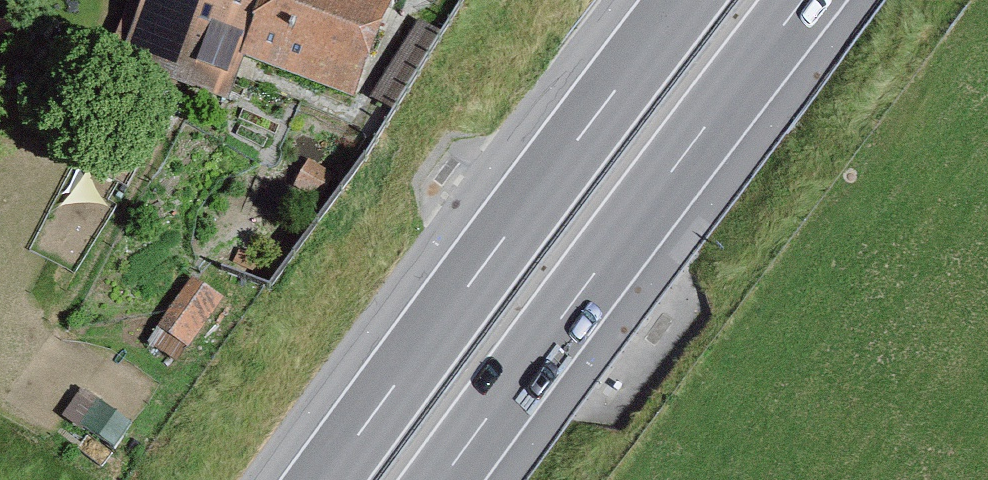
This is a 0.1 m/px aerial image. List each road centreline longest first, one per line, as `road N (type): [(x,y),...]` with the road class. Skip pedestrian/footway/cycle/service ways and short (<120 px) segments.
road 1 (motorway): [(434,479),(794,0)]
road 2 (motorway): [(676,0),(317,479)]
road 3 (motorway): [(618,0),(263,479)]

